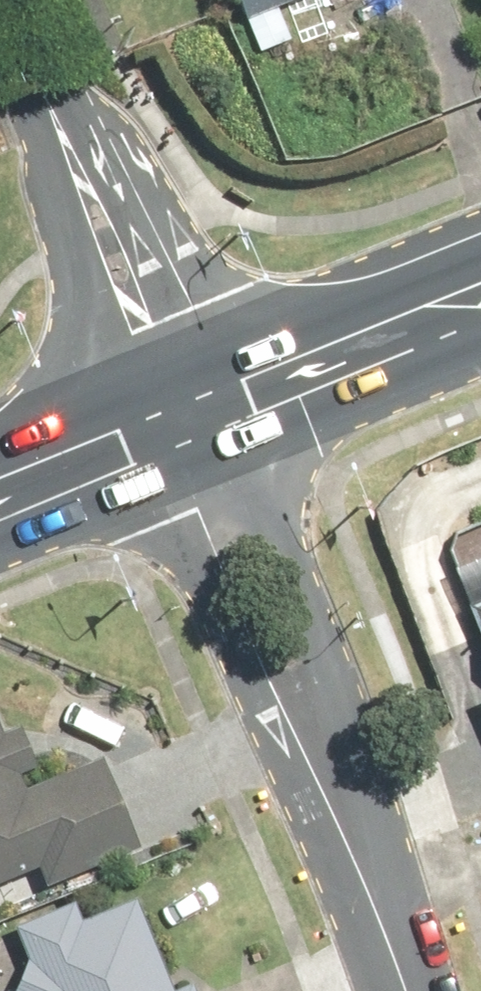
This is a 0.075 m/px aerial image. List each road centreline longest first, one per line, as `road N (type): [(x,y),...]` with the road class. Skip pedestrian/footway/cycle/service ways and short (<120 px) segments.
road 1 (residential): [(232,404),(302,581),(340,816)]
road 2 (residential): [(340,816),(240,648),(151,435)]
road 3 (residential): [(25,36),(81,96),(111,145),(232,404)]
road 4 (residential): [(151,435),(60,189),(25,36)]
road 5 (secondary): [(232,404),(480,306)]
road 6 (residential): [(340,816),(403,990)]
road 7 (secondary): [(0,496),(151,435)]

